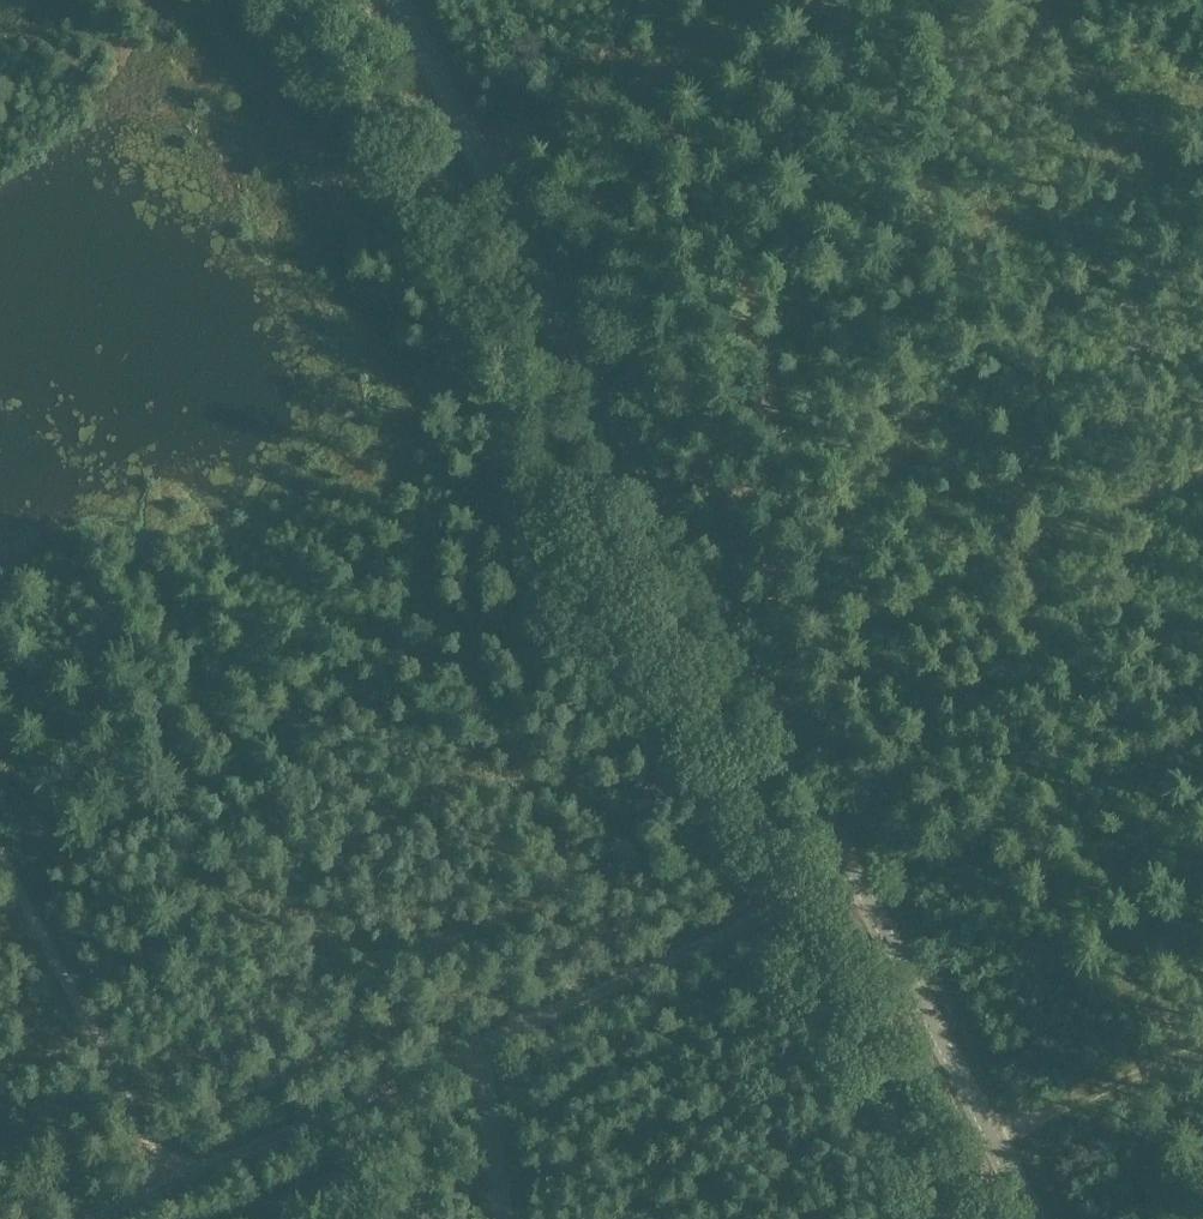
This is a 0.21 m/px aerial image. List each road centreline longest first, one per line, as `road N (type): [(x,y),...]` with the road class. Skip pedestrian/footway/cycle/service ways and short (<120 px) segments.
road 1 (tertiary): [(1033,1218),(398,0)]
road 2 (track): [(849,860),(88,1218)]
road 3 (track): [(481,155),(821,0)]
road 4 (track): [(0,901),(146,1193)]
road 5 (track): [(988,1136),(1202,1043)]

